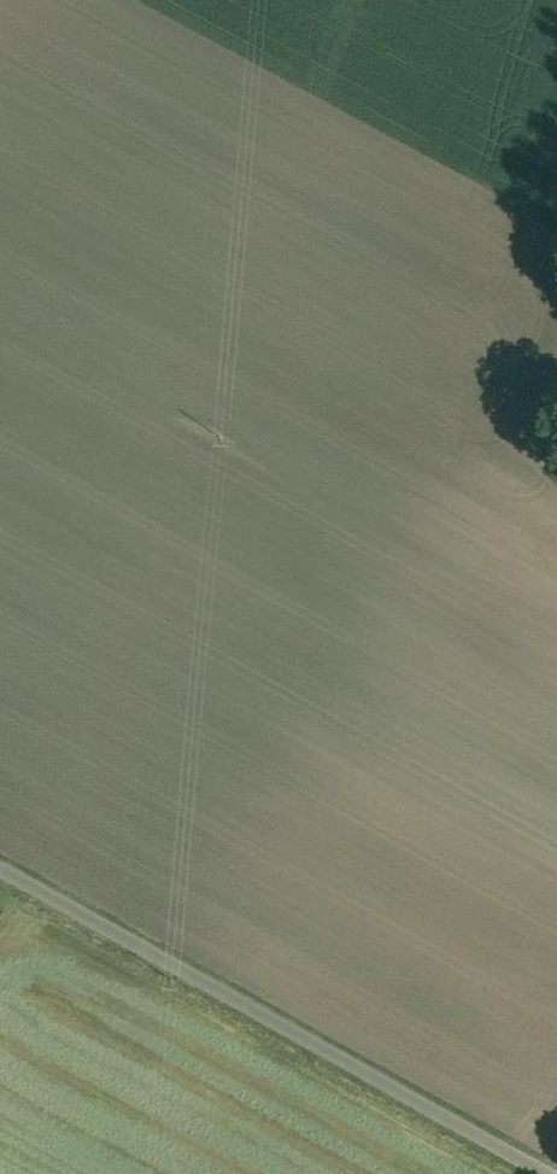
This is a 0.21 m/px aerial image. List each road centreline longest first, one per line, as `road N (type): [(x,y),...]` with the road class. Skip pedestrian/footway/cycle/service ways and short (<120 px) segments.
road 1 (unclassified): [(0,850),(556,1165)]

